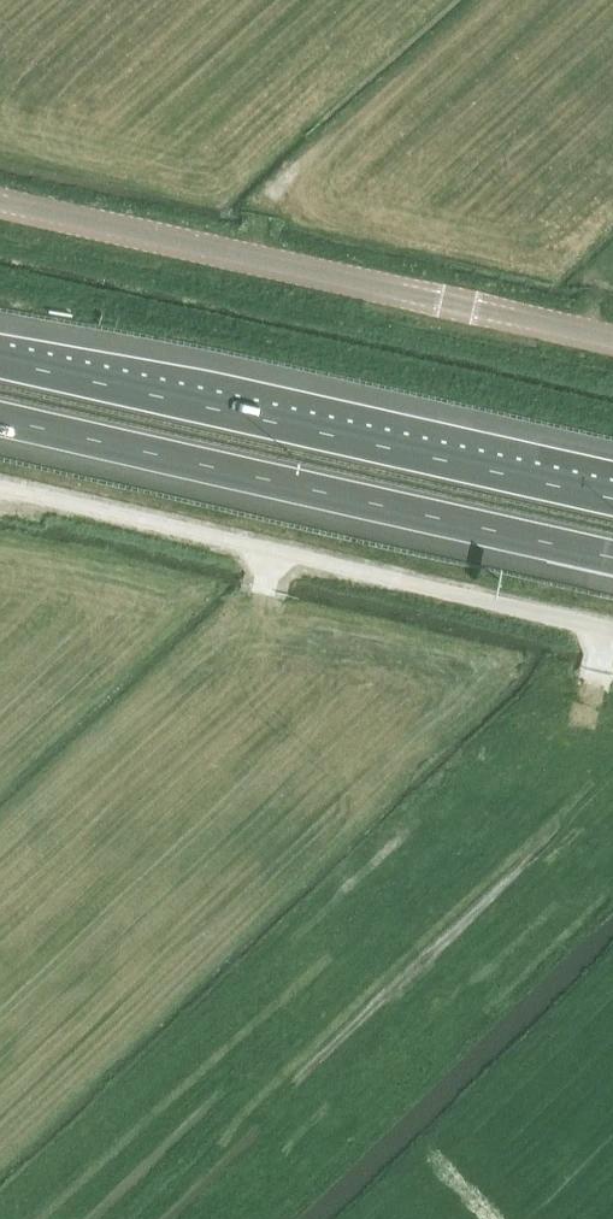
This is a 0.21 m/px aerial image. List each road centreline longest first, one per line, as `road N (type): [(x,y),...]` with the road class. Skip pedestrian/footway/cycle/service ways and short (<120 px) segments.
road 1 (track): [(0,490),(85,509),(200,555),(612,661)]
road 2 (unclassified): [(612,347),(0,208)]
road 3 (motorway): [(612,498),(0,360)]
road 4 (motorway): [(0,419),(612,557)]
road 5 (track): [(382,95),(276,194),(243,264)]

